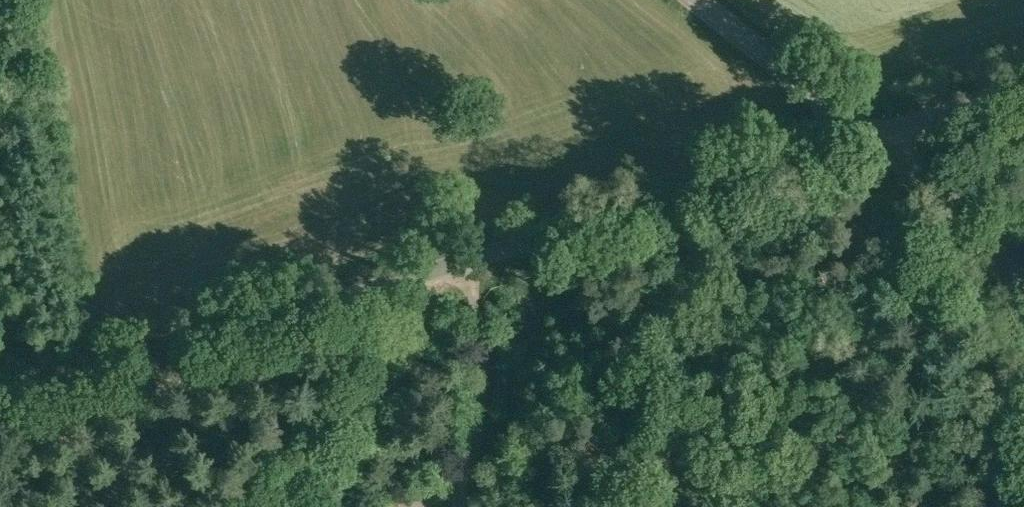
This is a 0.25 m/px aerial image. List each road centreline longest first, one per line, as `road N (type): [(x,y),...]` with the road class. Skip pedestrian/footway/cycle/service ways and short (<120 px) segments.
road 1 (unclassified): [(0,392),(866,133)]
road 2 (track): [(502,246),(277,506)]
road 3 (tertiary): [(1023,286),(866,133)]
road 4 (tertiary): [(866,133),(694,0)]
road 5 (unclassified): [(866,133),(1023,85)]

